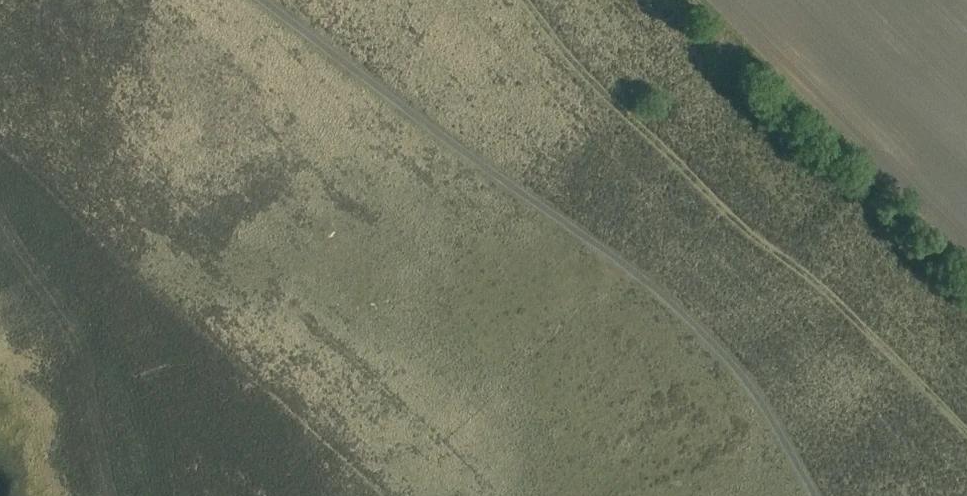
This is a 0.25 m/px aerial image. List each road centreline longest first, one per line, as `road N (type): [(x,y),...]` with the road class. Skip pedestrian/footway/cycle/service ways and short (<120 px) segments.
road 1 (track): [(523,0),(585,76),(761,247),(822,286),(966,431)]

